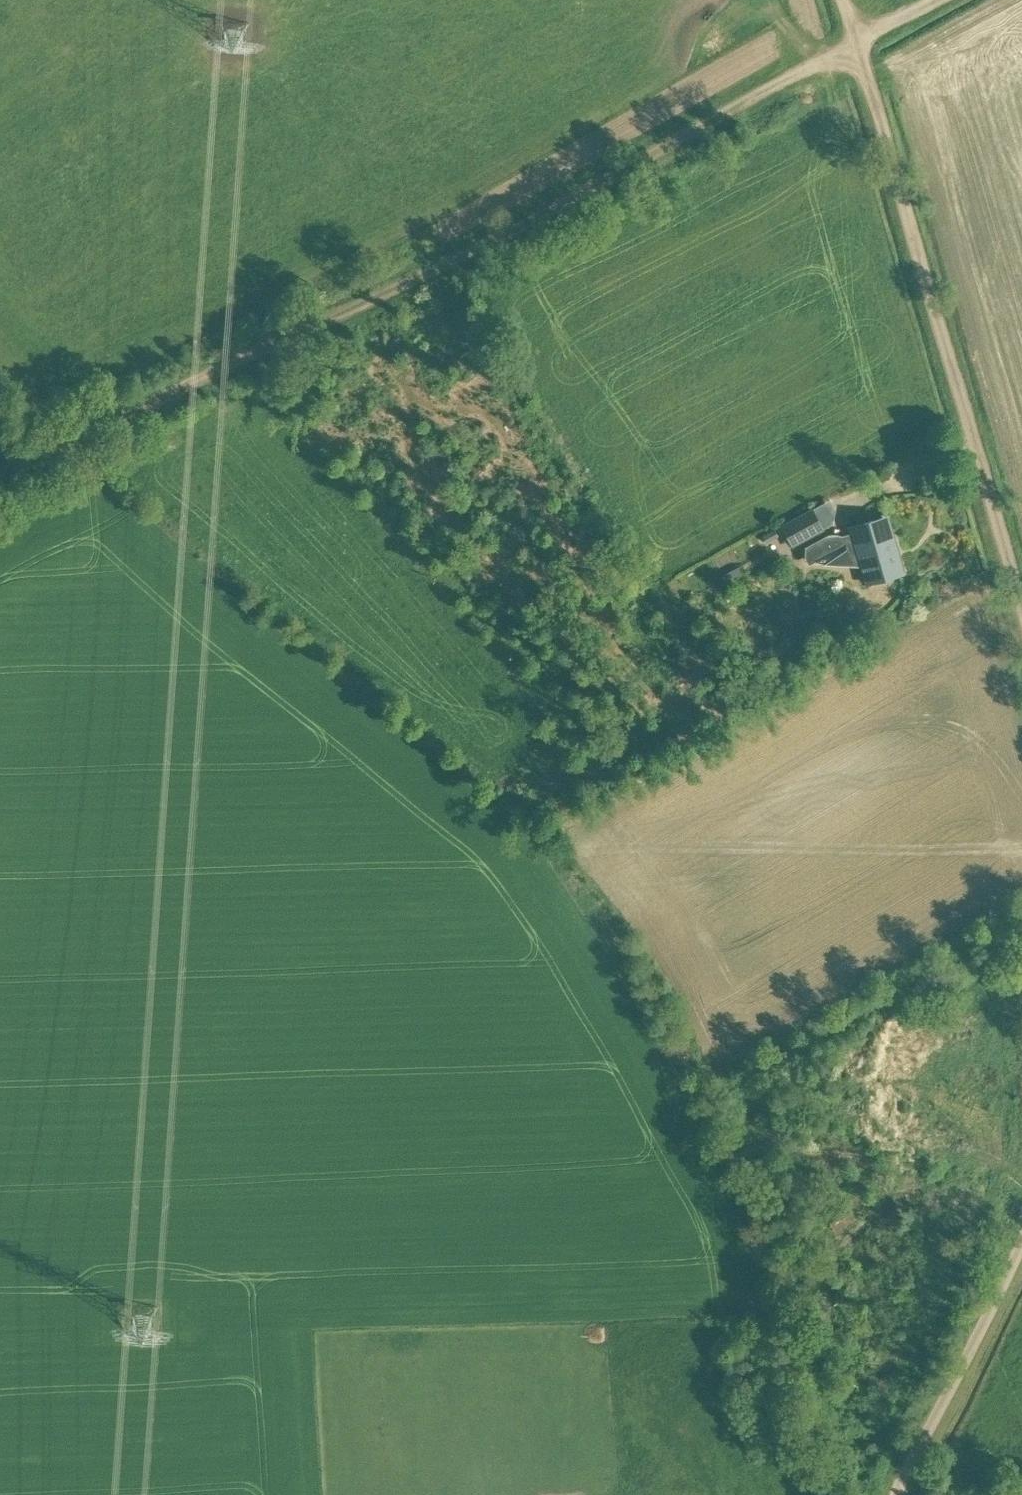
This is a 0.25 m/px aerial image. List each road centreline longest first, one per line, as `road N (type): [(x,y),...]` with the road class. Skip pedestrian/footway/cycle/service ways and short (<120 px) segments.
road 1 (track): [(0,474),(440,267),(857,41)]
road 2 (track): [(857,41),(1021,608)]
road 3 (unclassified): [(895,1494),(1021,1240)]

